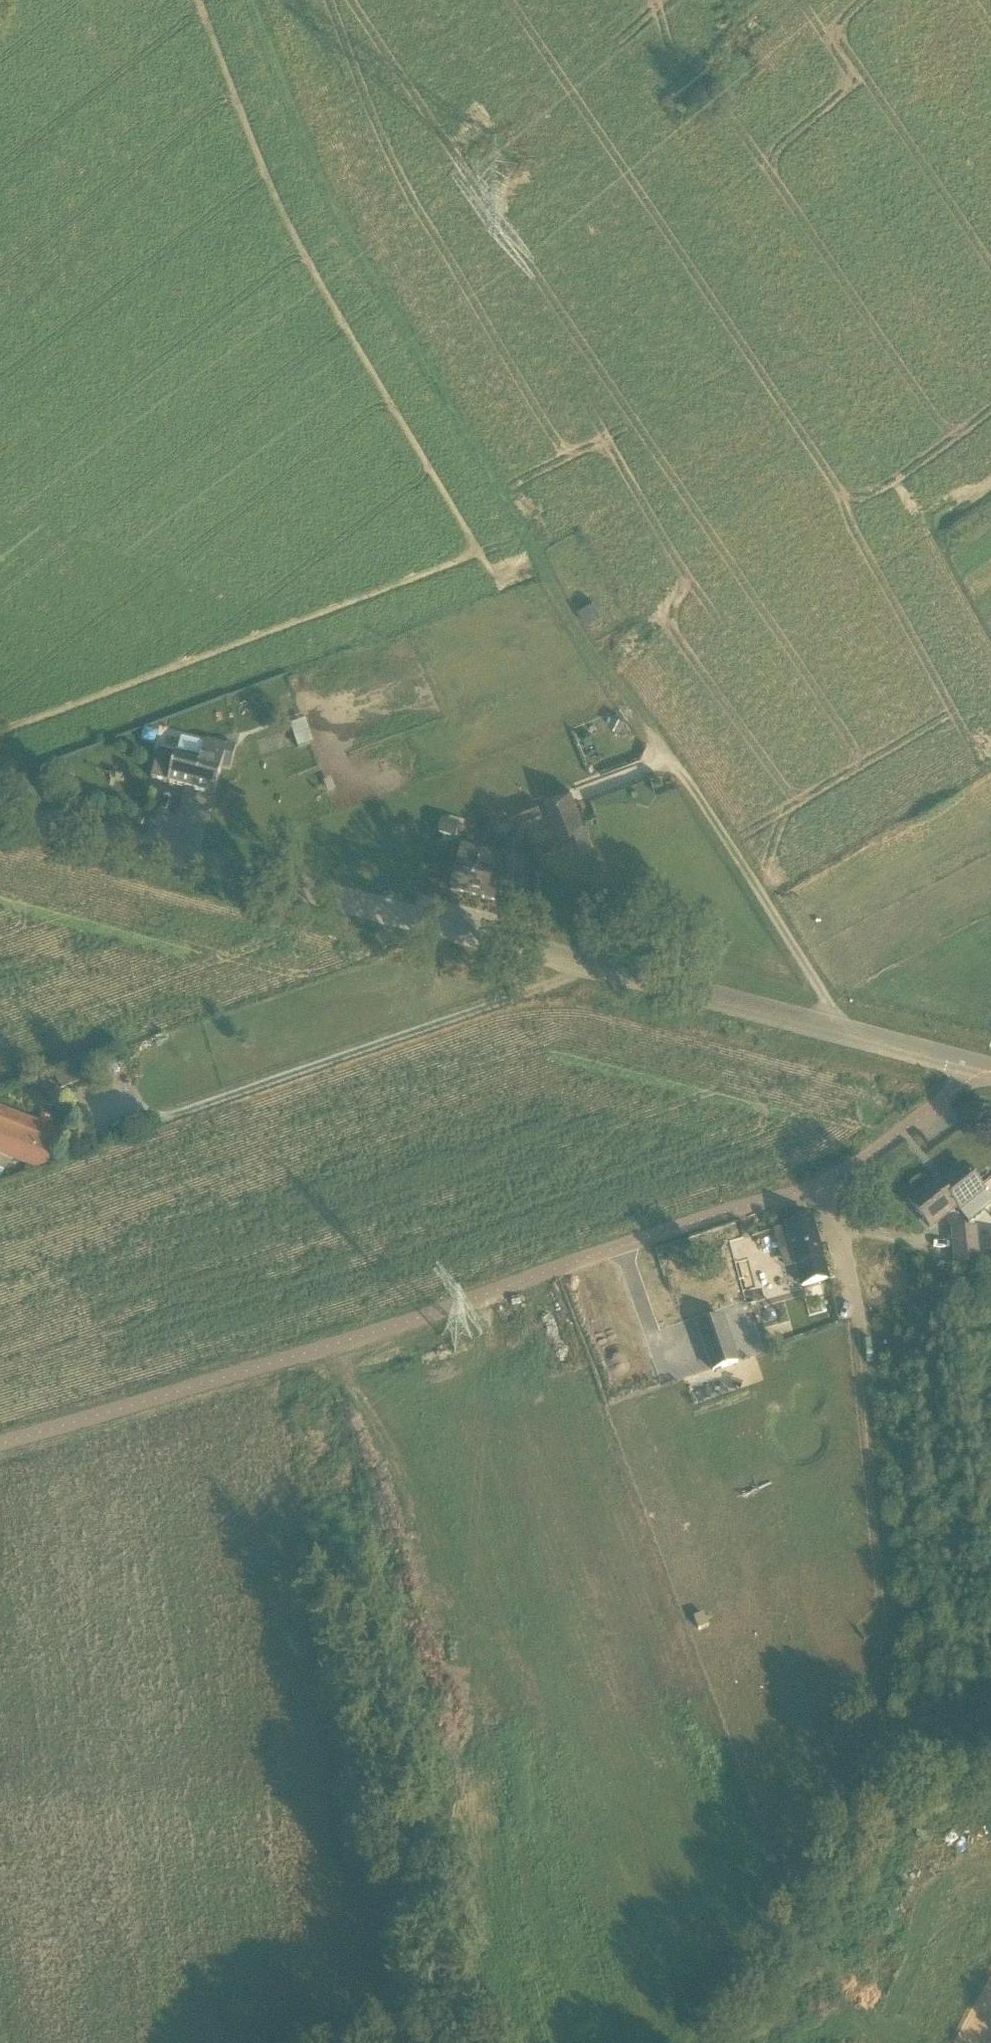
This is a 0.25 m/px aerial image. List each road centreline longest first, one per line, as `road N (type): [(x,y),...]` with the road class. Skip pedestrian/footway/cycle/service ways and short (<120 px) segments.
road 1 (track): [(837,1030),(823,992),(697,792),(606,671),(391,303),(336,205),(252,0)]
road 2 (unclassified): [(0,1444),(827,1181),(990,1070)]
road 3 (unclassified): [(990,1070),(0,810)]
road 4 (track): [(701,2042),(881,1742),(893,1682),(858,1290),(827,1181)]

